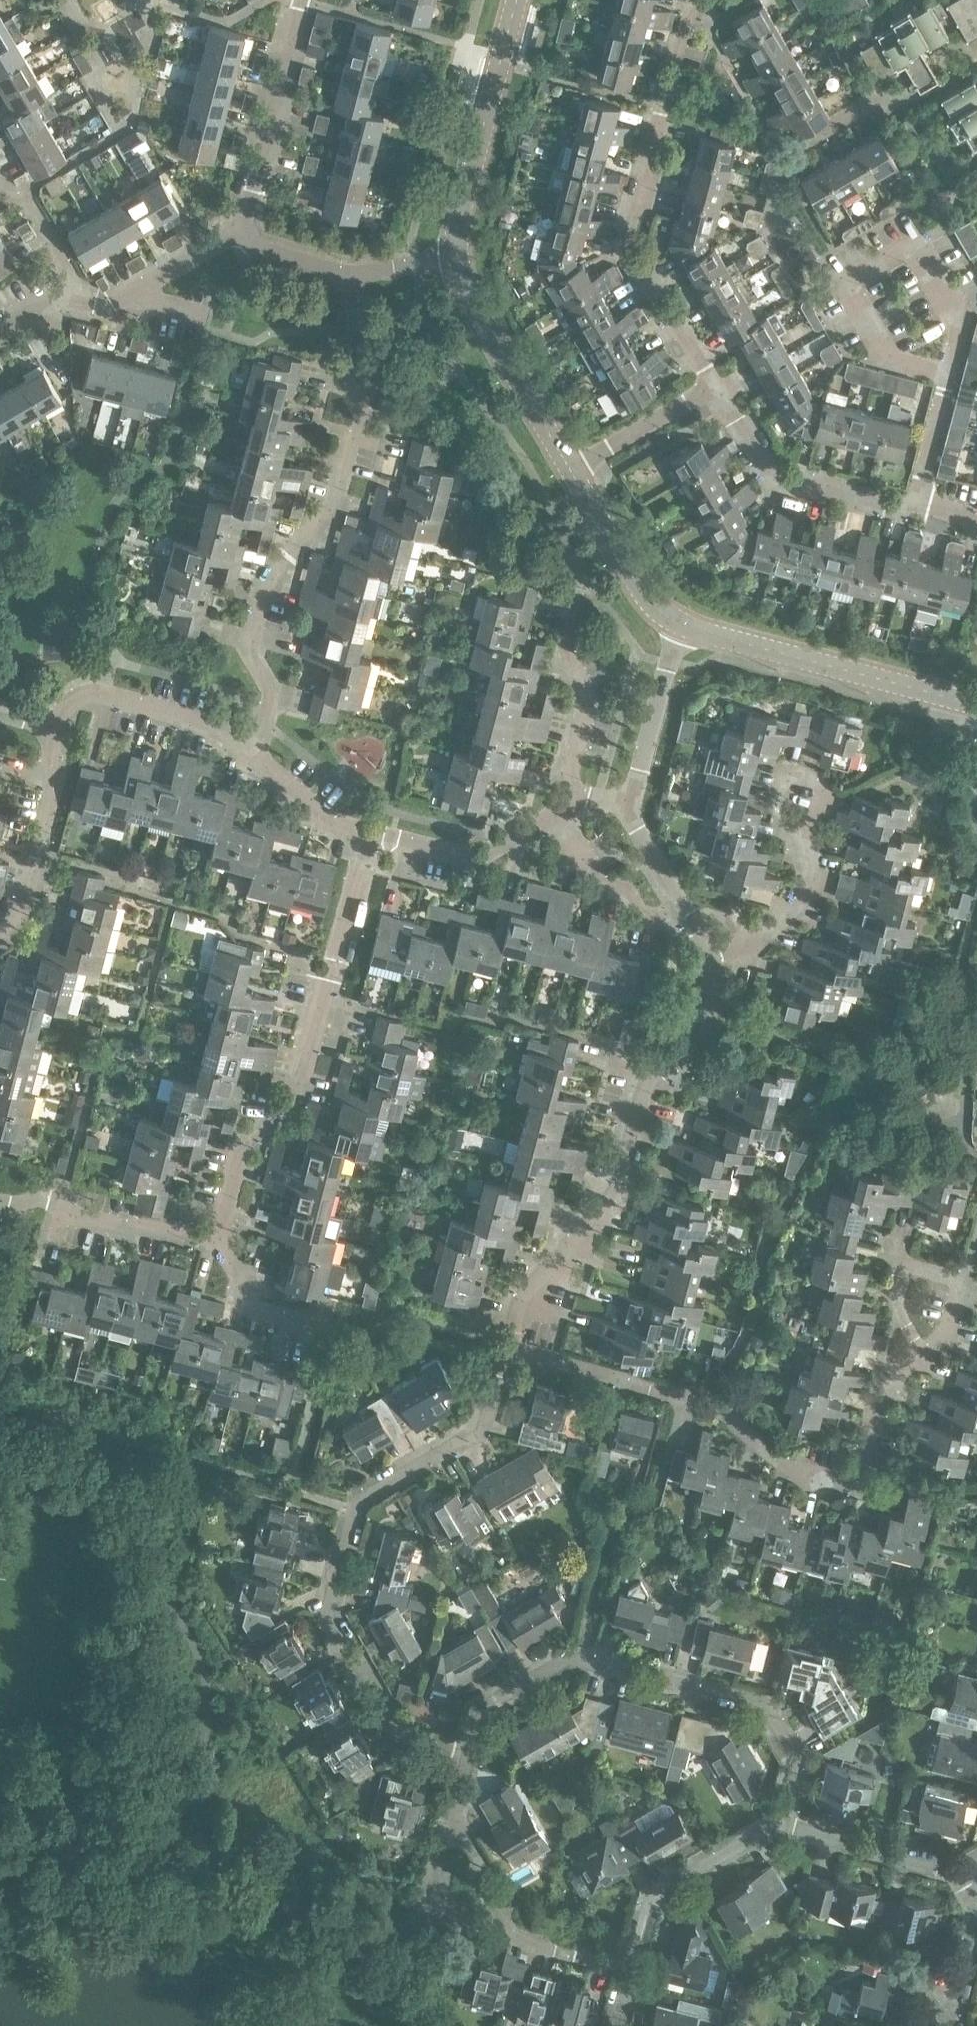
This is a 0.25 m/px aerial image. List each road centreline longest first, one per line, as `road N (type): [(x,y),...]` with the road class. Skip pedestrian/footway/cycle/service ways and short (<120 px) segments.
road 1 (residential): [(458,1744),(389,1711),(321,1608),(343,1506),(485,1415),(507,1349)]
road 2 (residential): [(507,1349),(721,1410),(762,1449),(849,1485),(914,1343)]
road 3 (residential): [(256,745),(269,732),(278,700),(248,639),(282,559),(333,501),(367,395),(351,332),(350,273)]
road 4 (residential): [(507,1349),(525,1310),(603,1208),(644,1092),(686,1053),(722,938)]
road 5 (residential): [(781,1823),(789,1746),(771,1722),(744,1699),(597,1663),(565,1665),(476,1709),(458,1744)]
road 6 (residential): [(709,0),(673,83),(631,257),(648,292),(686,337),(715,413)]
road 7 (residential): [(222,1229),(239,1153),(294,1072),(329,984),(364,879),(367,833)]
road 8 (residential): [(458,1744),(465,1832),(486,1903),(509,1932),(628,1965)]
road 9 (tertiary): [(976,700),(678,625)]
road 10 (residential): [(715,413),(775,480),(976,518)]
road 11 (residential): [(0,331),(56,294),(110,306),(243,231)]
road 12 (tertiary): [(446,260),(519,0)]
road 13 (tertiary): [(576,473),(446,260)]
road 14 (residential): [(243,231),(301,0)]
road 15 (residential): [(583,799),(470,857),(367,833)]
road 16 (residential): [(222,1229),(194,1238),(59,1203),(0,1199)]
road 17 (residential): [(58,729),(73,704),(103,700),(256,745)]
road 18 (residential): [(628,1965),(657,1899),(781,1823)]
road 19 (residential): [(0,936),(30,870),(58,729)]
road 20 (residential): [(583,799),(570,755),(581,719),(562,630),(570,604)]
road 21 (residential): [(914,1343),(948,1326),(969,1289),(953,1266),(921,1260),(899,1285),(901,1308)]
road 22 (residential): [(970,1860),(942,1867),(781,1823)]
road 23 (residential): [(810,803),(814,870),(802,899),(760,928),(722,938)]
road 24 (tertiary): [(678,625),(624,567),(576,473)]
road 25 (residential): [(628,802),(678,625)]
road 26 (residential): [(722,938),(700,938),(636,829),(628,802)]
road 27 (residential): [(319,1344),(305,1324),(273,1315),(222,1229)]
road 28 (residential): [(576,473),(664,417),(715,413)]
road 29 (residential): [(367,833),(335,825),(256,758),(256,745)]
road 30 (residential): [(920,2025),(951,1997),(976,1903)]

